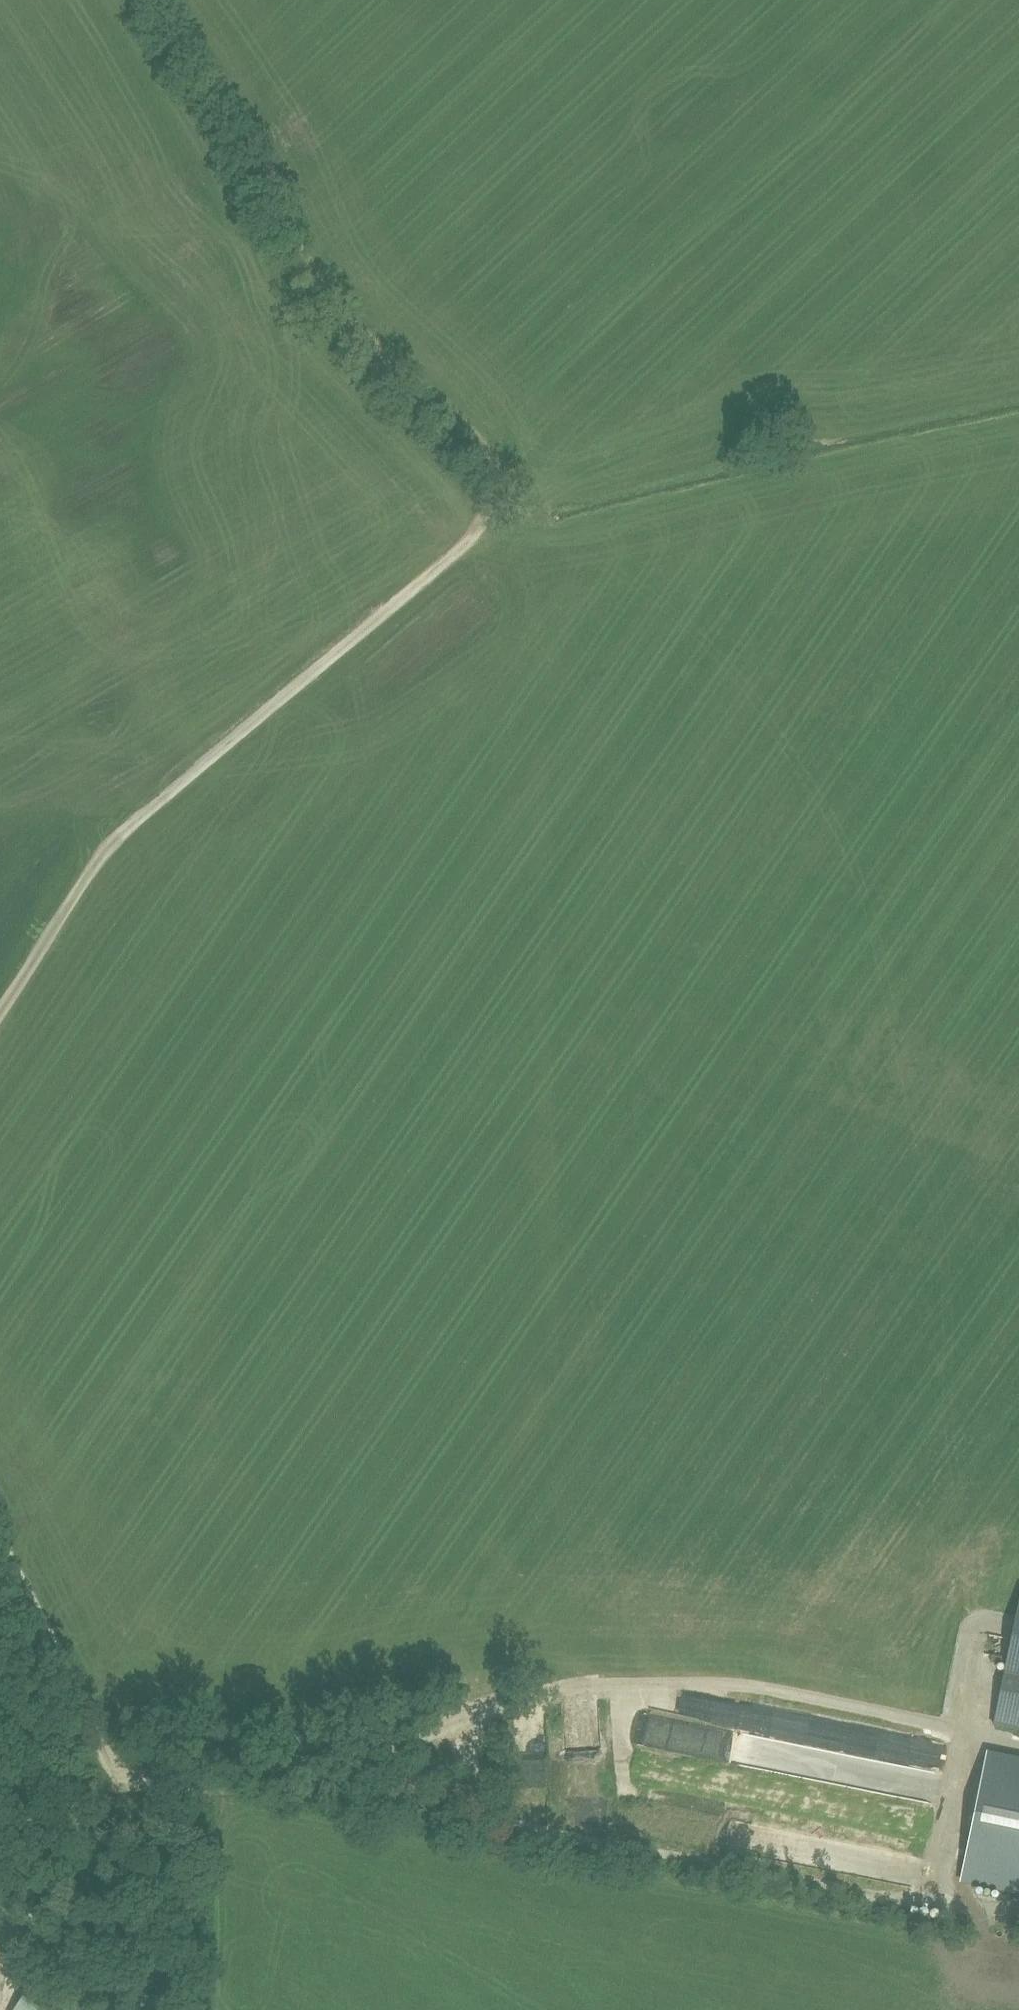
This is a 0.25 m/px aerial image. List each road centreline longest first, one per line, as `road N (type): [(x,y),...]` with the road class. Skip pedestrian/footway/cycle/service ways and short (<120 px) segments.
road 1 (track): [(162,0),(263,153),(323,287),(455,418),(487,457),(495,485),(469,541),(110,843),(0,1014)]
road 2 (track): [(1018,1745),(776,1690),(625,1683),(563,1688),(367,1757),(226,1761),(115,1776),(0,1546)]
road 3 (tertiary): [(161,2009),(0,1903)]

